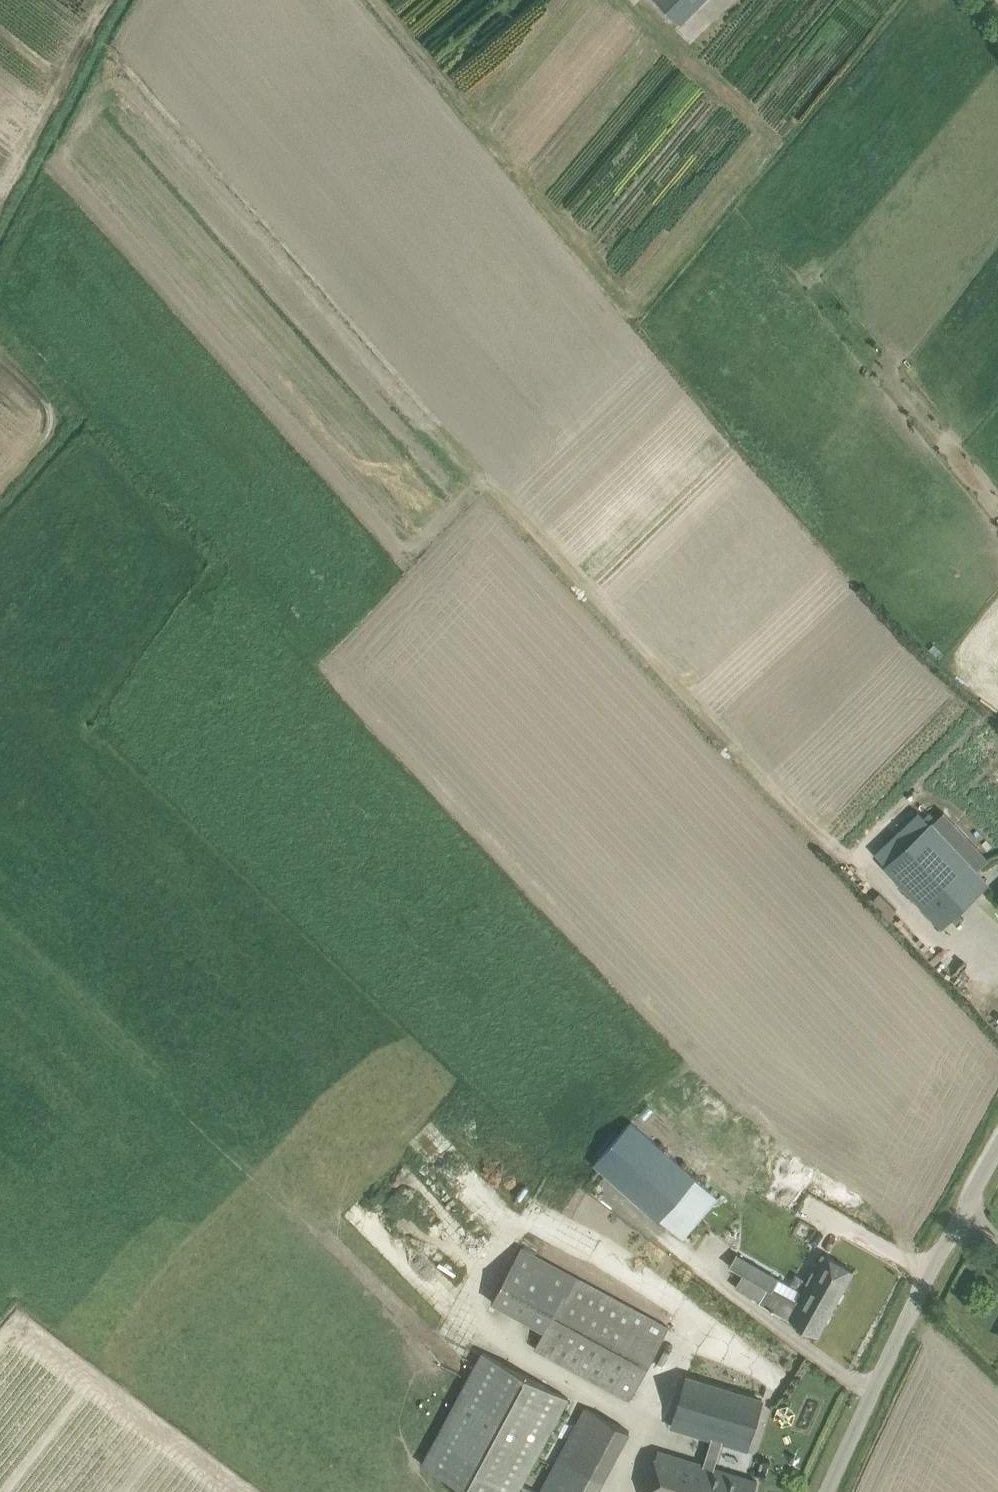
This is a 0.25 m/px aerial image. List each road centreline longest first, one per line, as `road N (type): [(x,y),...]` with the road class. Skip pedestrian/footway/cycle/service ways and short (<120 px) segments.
road 1 (unclassified): [(830,1491),(997,1157)]

